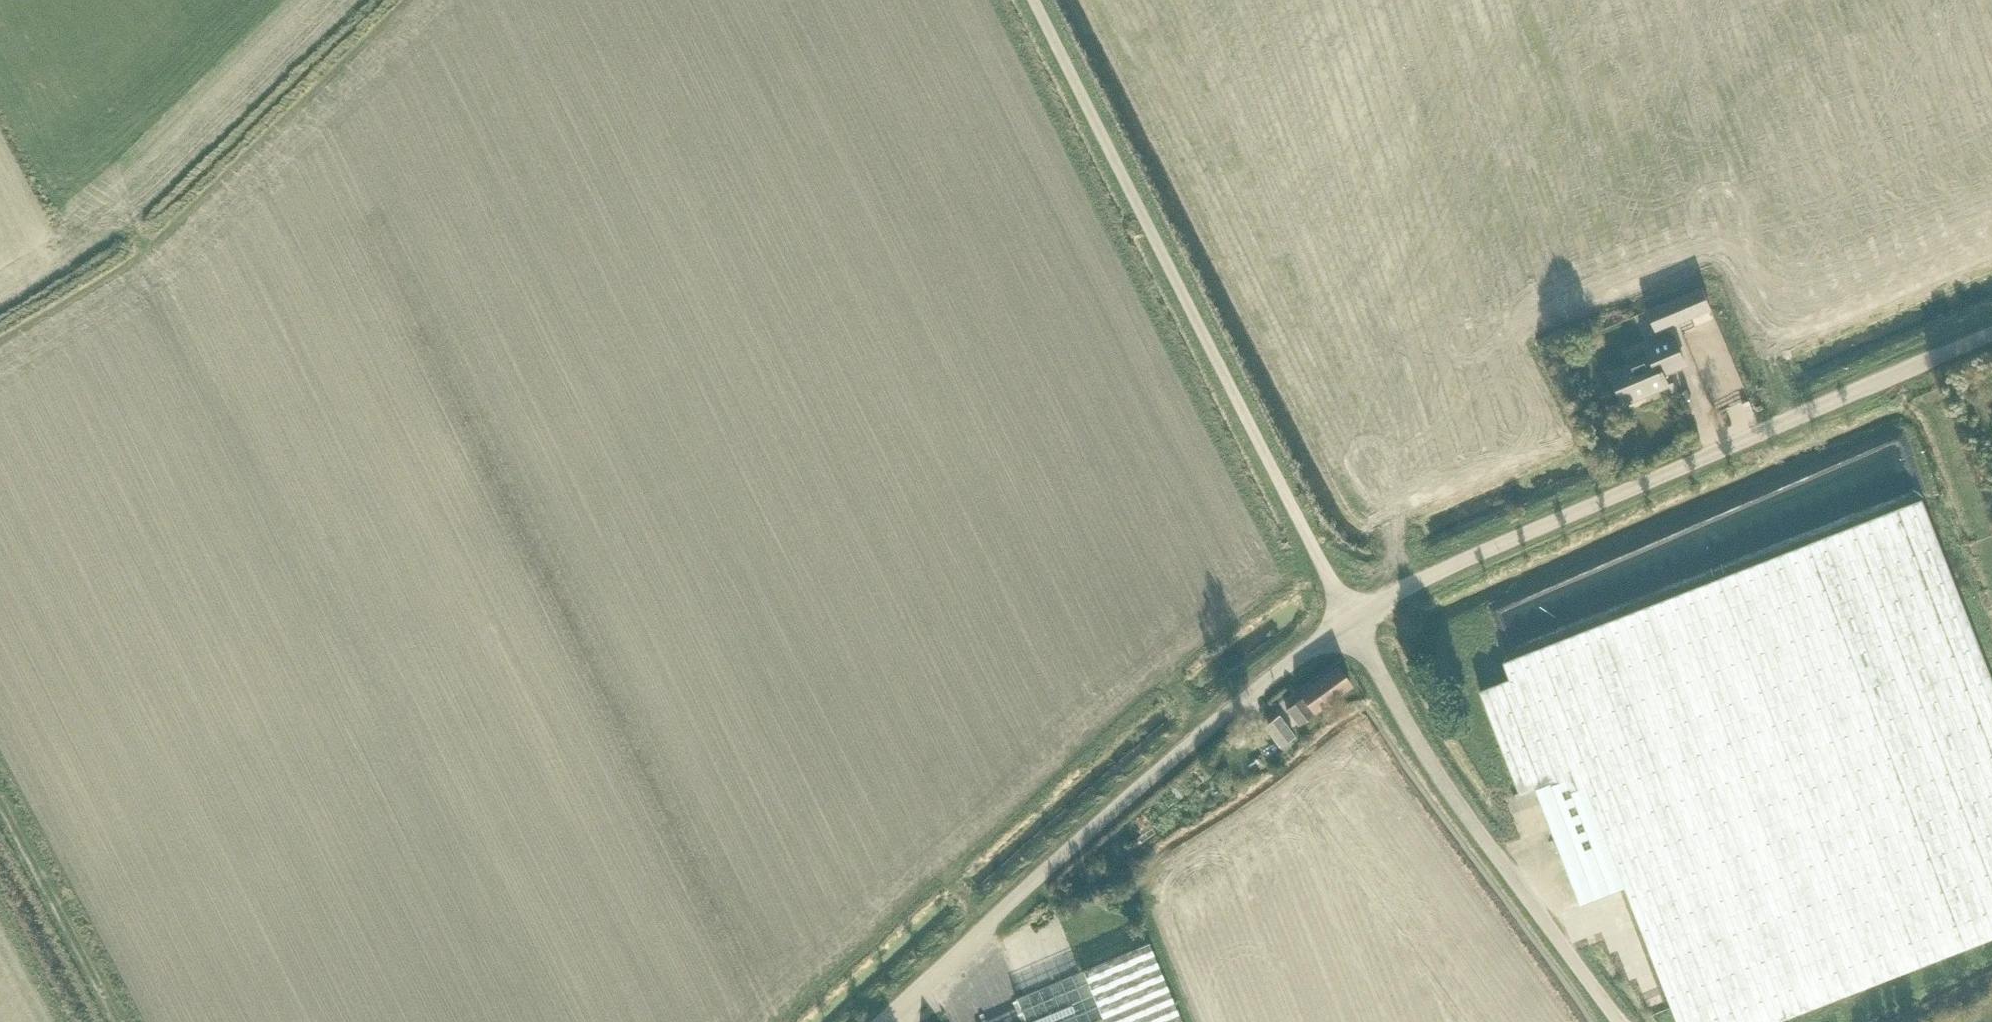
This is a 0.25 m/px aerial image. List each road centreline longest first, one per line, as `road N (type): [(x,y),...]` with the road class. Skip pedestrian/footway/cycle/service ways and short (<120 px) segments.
road 1 (unclassified): [(1347,619),(1454,561),(1991,332)]
road 2 (unclassified): [(1347,619),(1036,0)]
road 3 (unclassified): [(878,1021),(1034,878),(1347,619)]
road 4 (unclassified): [(1617,1021),(1435,770),(1347,619)]

